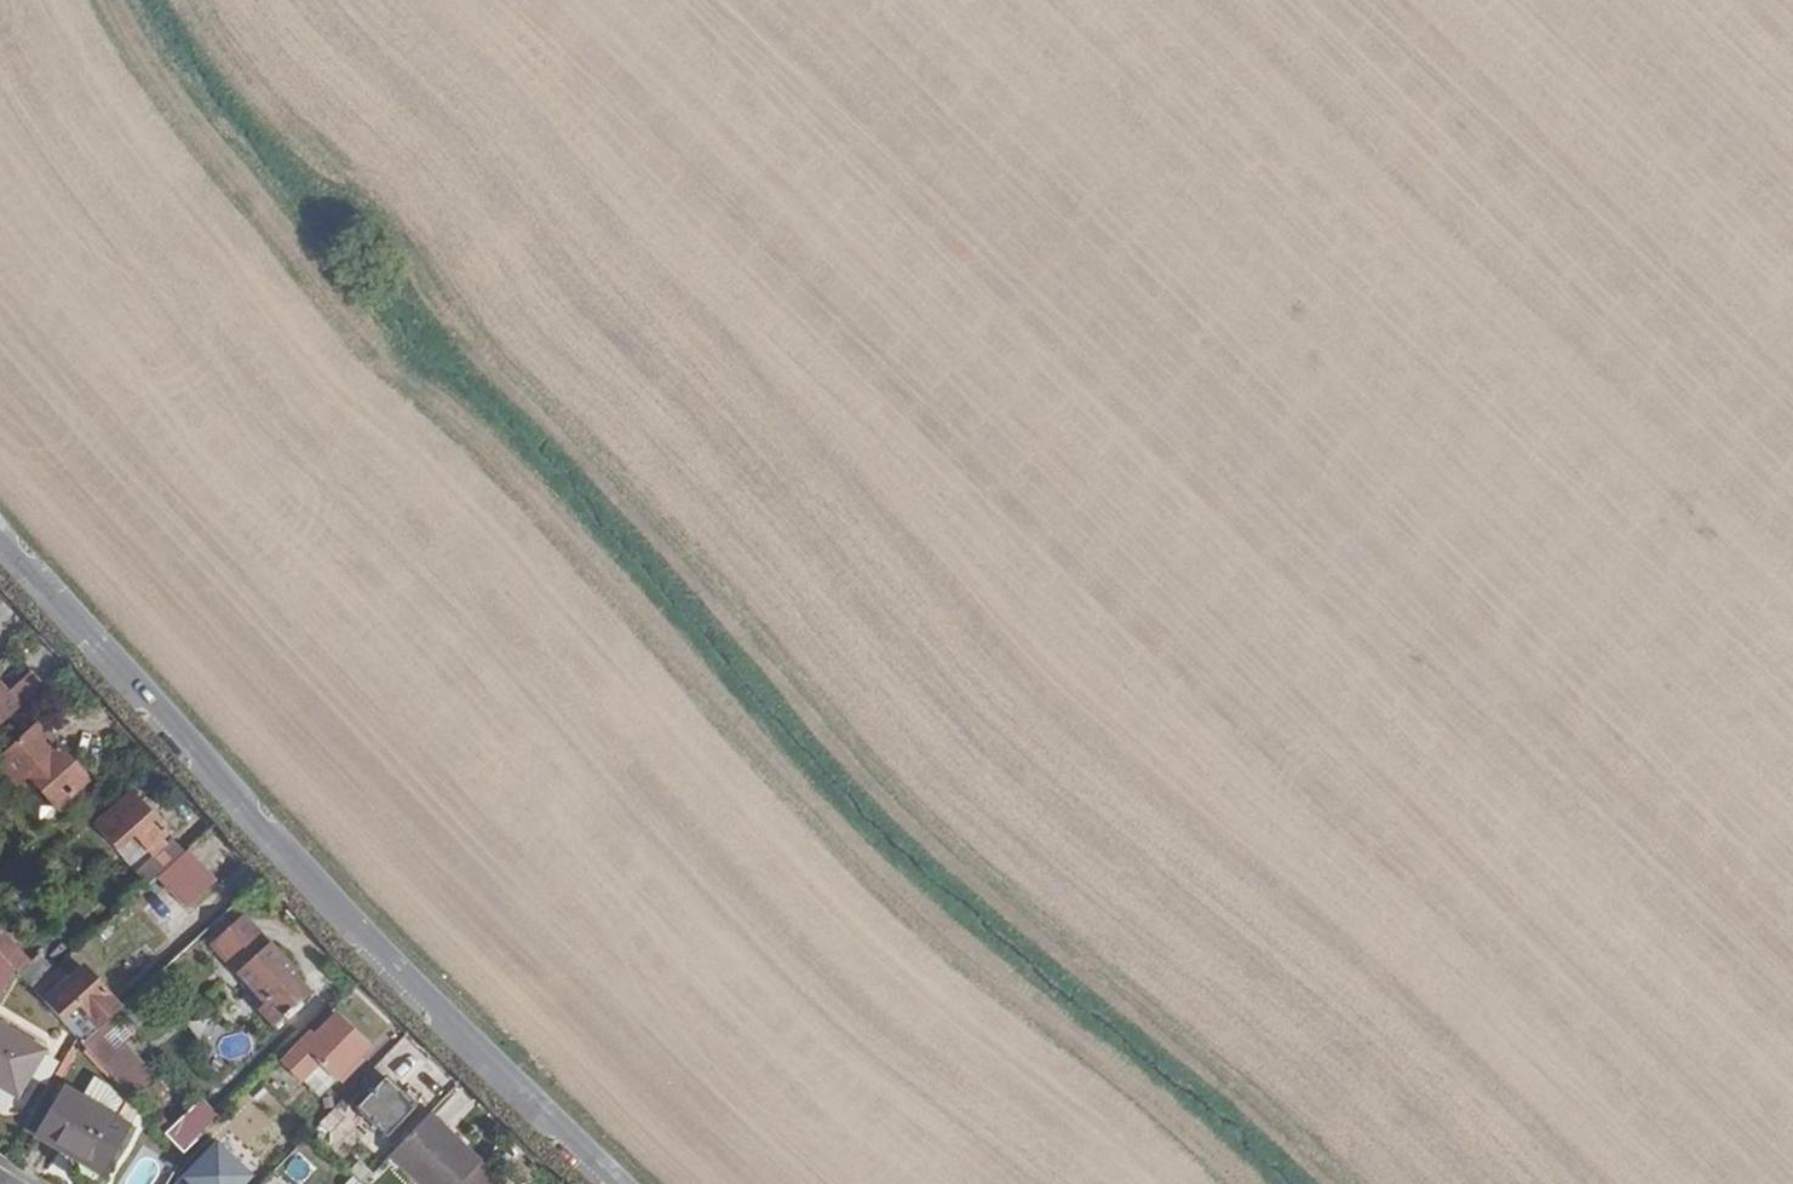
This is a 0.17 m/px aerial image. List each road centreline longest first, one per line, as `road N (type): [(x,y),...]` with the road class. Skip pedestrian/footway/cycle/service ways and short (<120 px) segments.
road 1 (residential): [(617,1183),(381,950),(0,534)]

